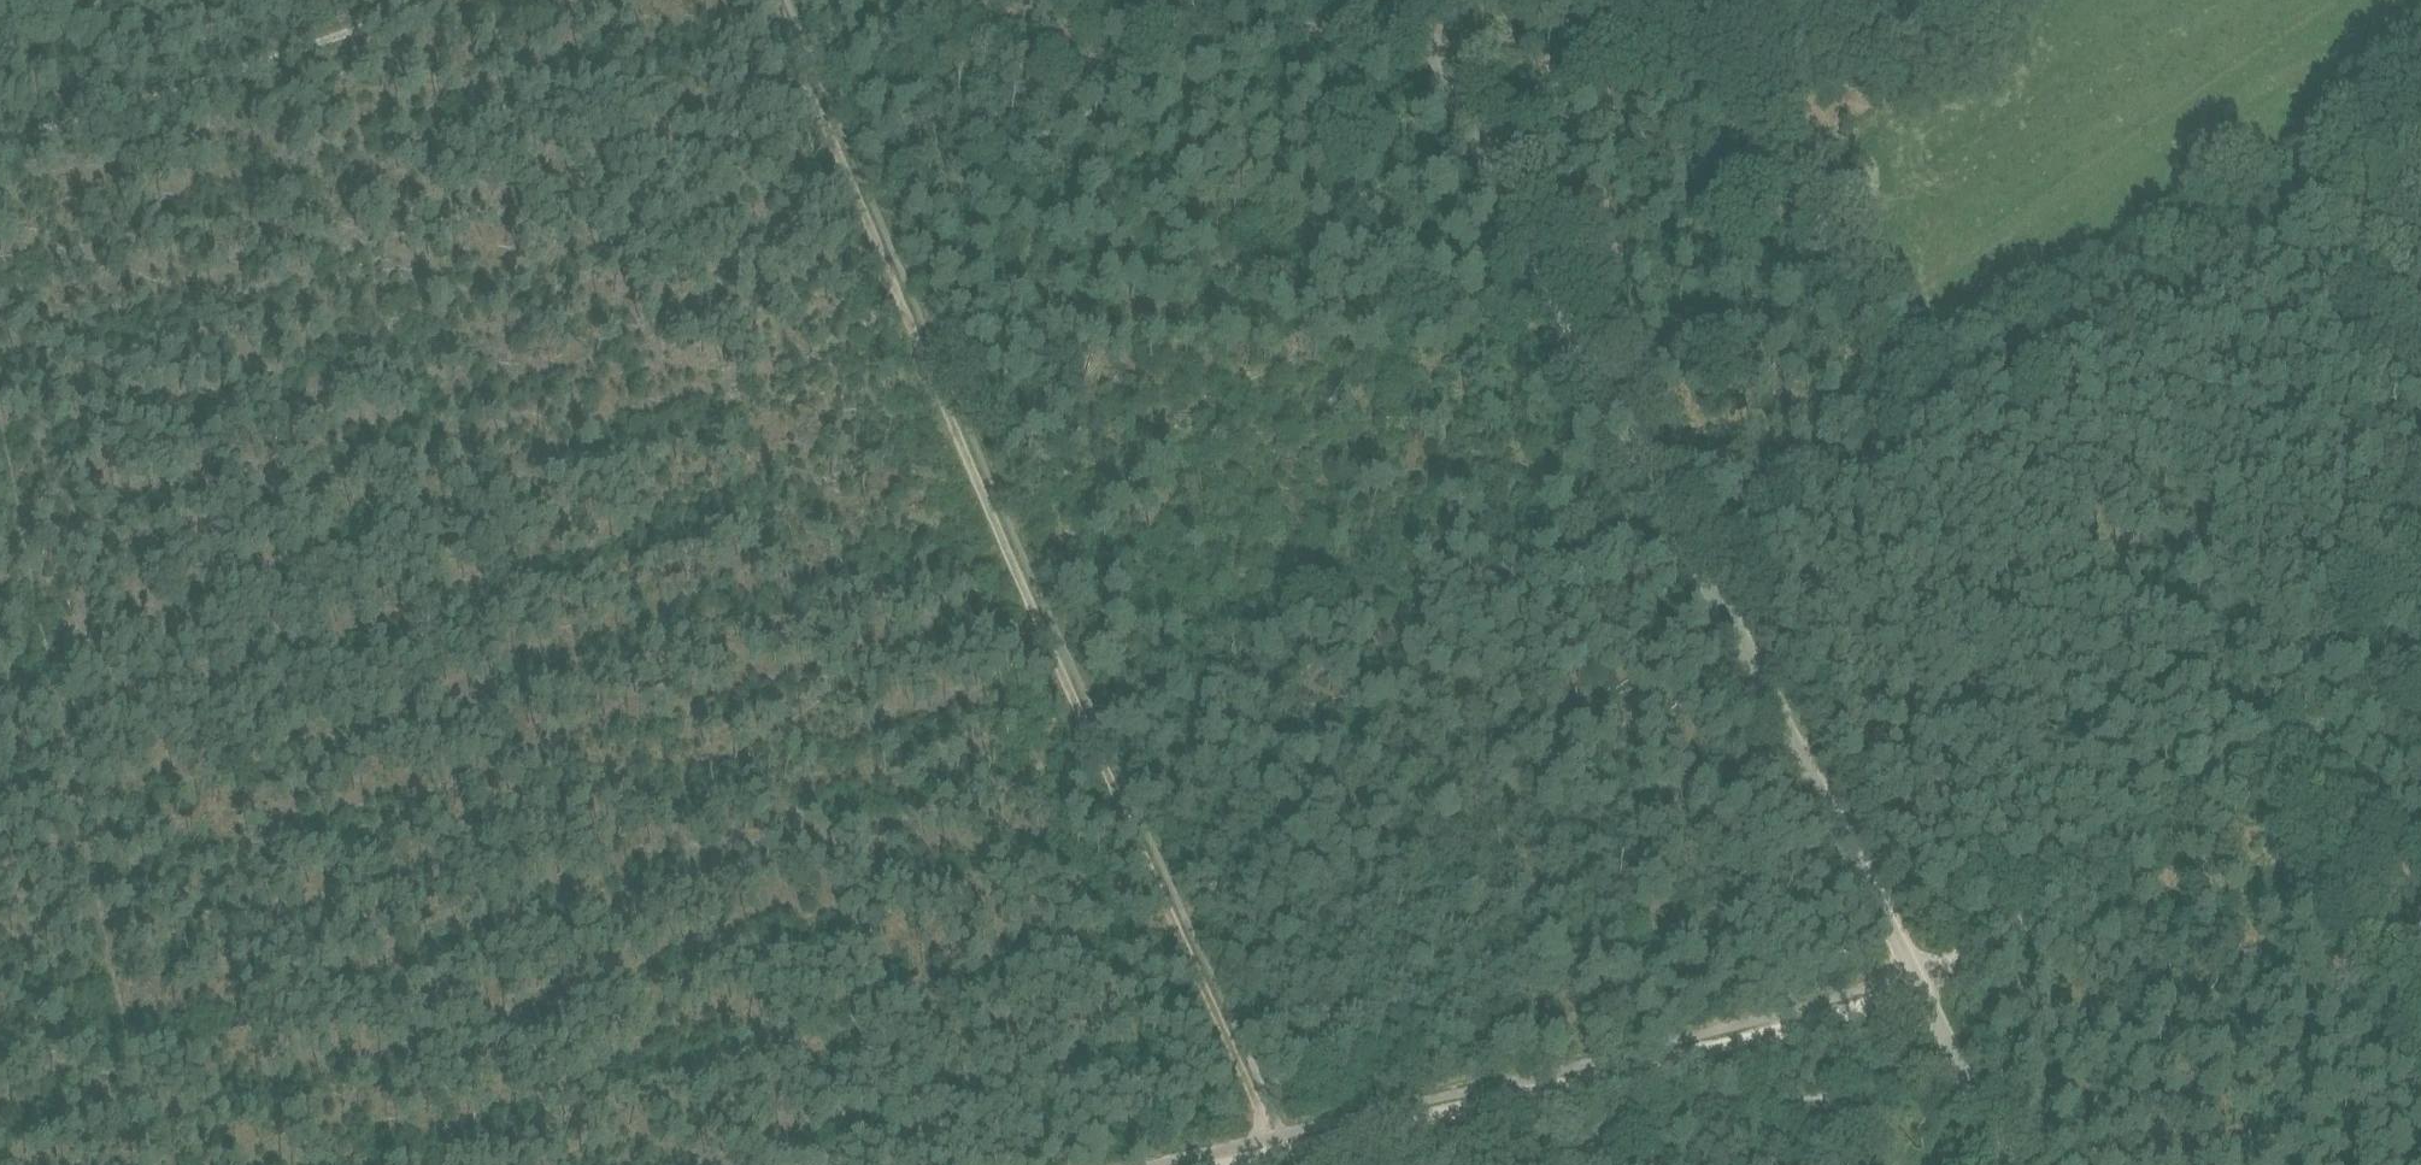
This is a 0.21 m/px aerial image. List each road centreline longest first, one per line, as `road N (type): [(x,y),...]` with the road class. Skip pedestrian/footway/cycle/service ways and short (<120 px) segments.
road 1 (unclassified): [(2008,1164),(1671,521),(1414,0)]
road 2 (track): [(1269,1137),(777,0)]
road 3 (track): [(1235,1164),(1886,999),(1915,979)]
road 4 (track): [(1915,979),(2247,764),(2420,677)]
road 5 (track): [(2247,764),(2269,787),(2420,1053)]

